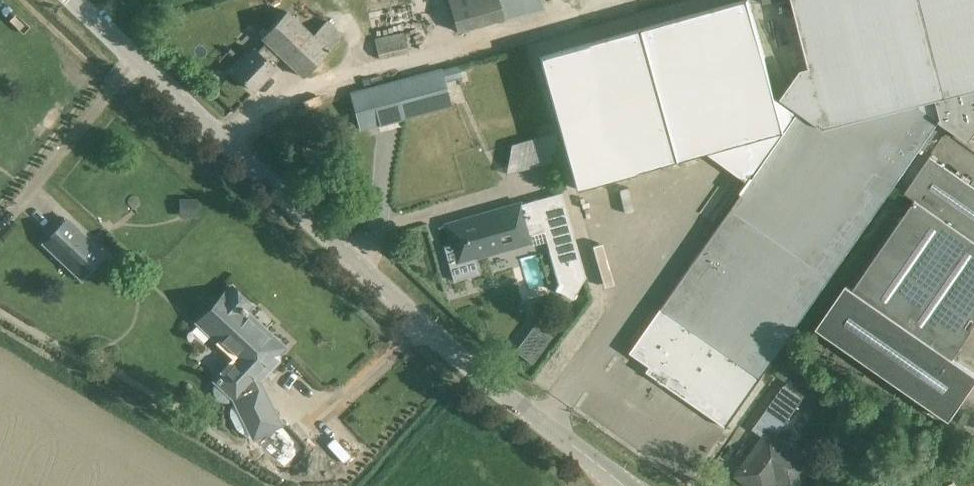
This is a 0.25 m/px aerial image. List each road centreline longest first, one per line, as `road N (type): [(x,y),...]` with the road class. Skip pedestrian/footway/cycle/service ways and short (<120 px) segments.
road 1 (unclassified): [(600,465),(423,328),(71,0)]

